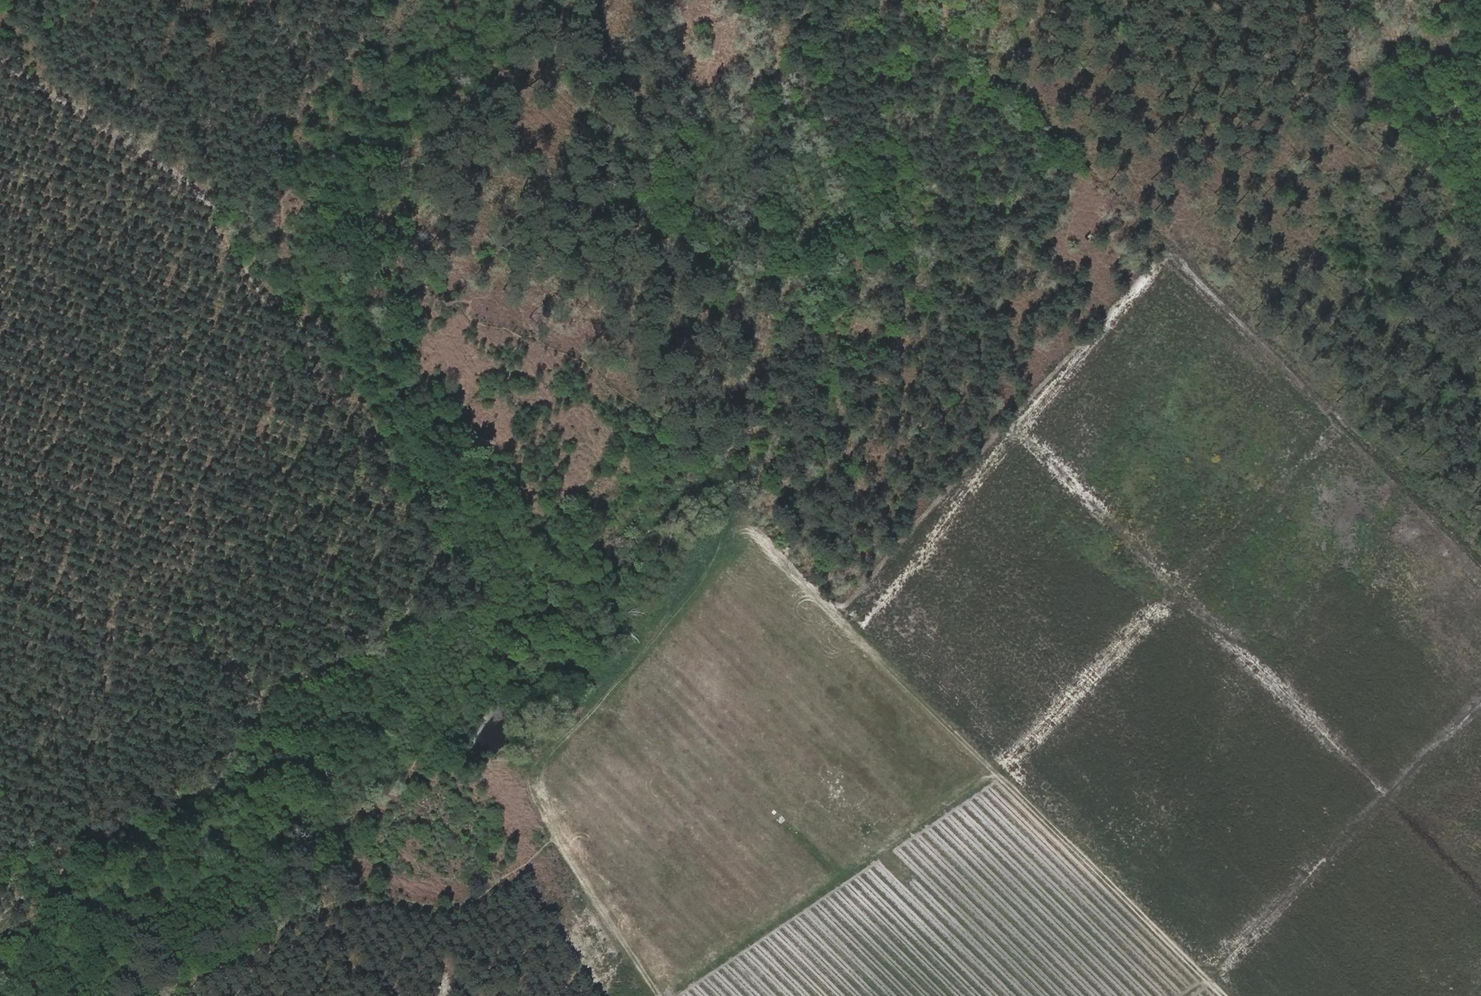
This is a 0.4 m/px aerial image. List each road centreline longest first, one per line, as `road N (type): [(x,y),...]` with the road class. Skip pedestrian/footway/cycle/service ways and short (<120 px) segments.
road 1 (track): [(1225,995),(742,522),(519,777),(661,995)]
road 2 (track): [(667,995),(998,773)]
road 3 (track): [(1214,0),(1480,268)]

